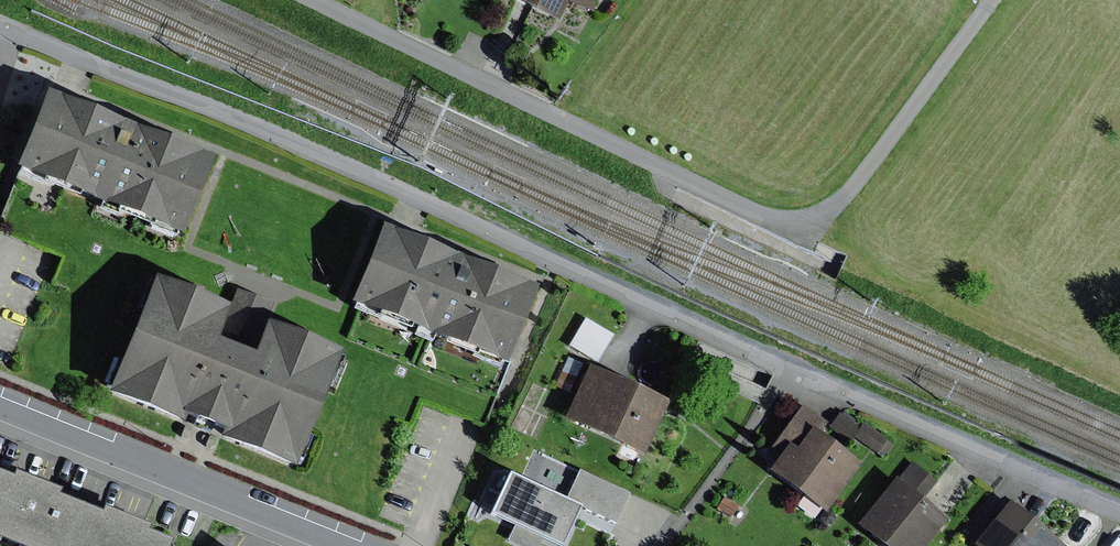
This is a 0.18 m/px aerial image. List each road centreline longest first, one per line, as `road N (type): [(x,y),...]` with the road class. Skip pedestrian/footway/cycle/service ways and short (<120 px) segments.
road 1 (residential): [(1119,505),(249,122),(0,27)]
road 2 (unclassified): [(311,0),(781,218),(824,211),(849,193),(992,0)]
road 3 (tertiary): [(356,545),(0,404)]

